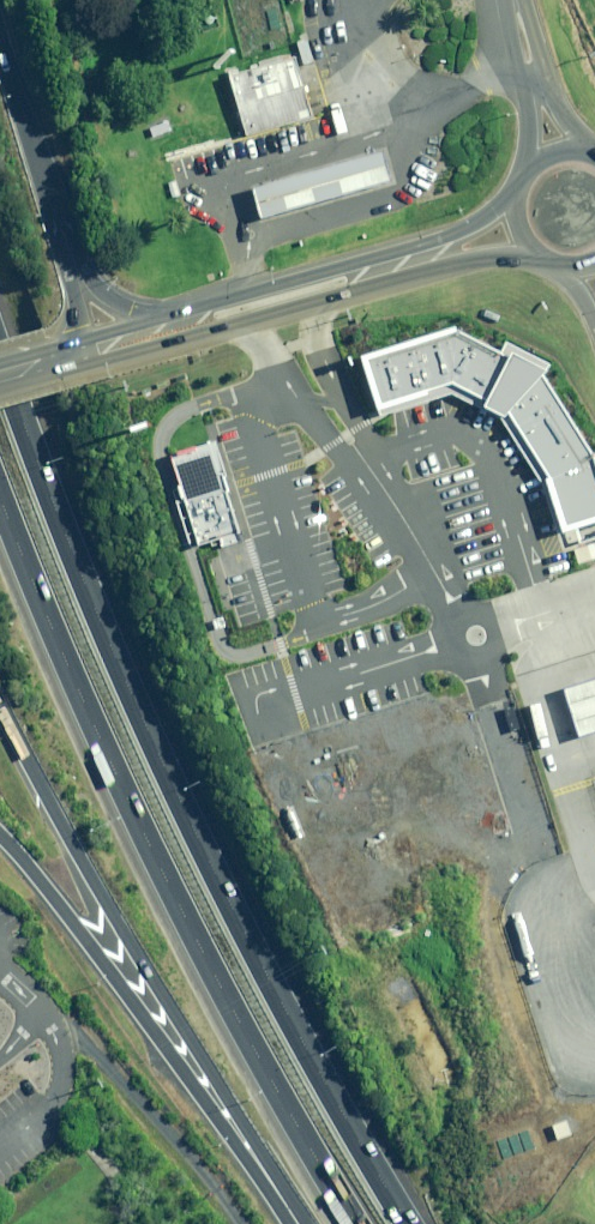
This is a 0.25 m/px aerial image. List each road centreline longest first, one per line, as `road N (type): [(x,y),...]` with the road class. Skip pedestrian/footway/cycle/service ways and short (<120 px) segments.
road 1 (motorway): [(0,365),(123,680),(286,1033),(403,1223)]
road 2 (motorway): [(352,1223),(163,881),(0,504)]
road 3 (motorway): [(257,1163),(0,706)]
road 4 (primary): [(536,250),(471,256),(104,360),(77,356)]
road 5 (motorway): [(257,1163),(0,839)]
road 6 (primary): [(160,316),(463,233),(522,189)]
road 7 (motorway): [(0,42),(71,257)]
road 8 (secondary): [(528,178),(526,116),(505,0)]
road 9 (secondary): [(516,0),(551,101),(594,157)]

